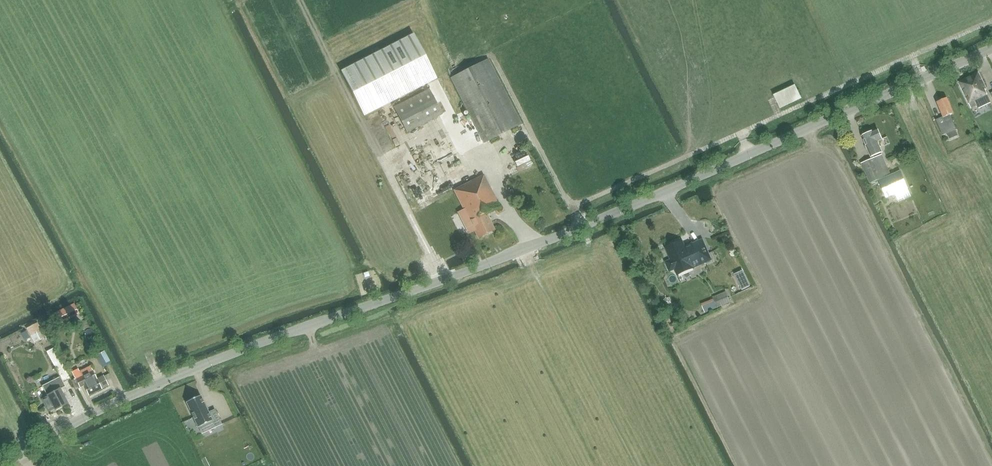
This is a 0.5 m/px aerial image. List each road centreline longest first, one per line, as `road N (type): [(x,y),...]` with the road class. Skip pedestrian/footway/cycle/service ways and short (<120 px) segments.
road 1 (tertiary): [(0,457),(186,374),(544,245),(991,52)]

